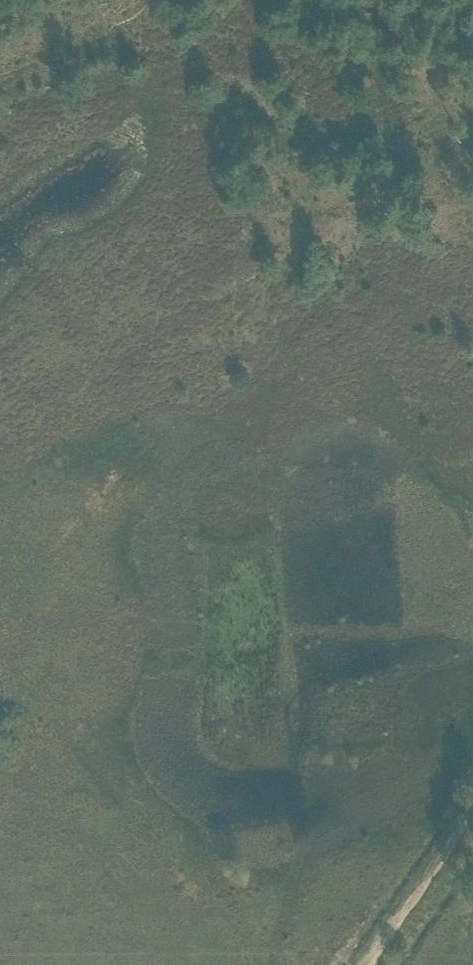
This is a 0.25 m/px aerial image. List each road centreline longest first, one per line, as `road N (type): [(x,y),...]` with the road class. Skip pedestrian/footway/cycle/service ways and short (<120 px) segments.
road 1 (track): [(365,964),(472,812)]

